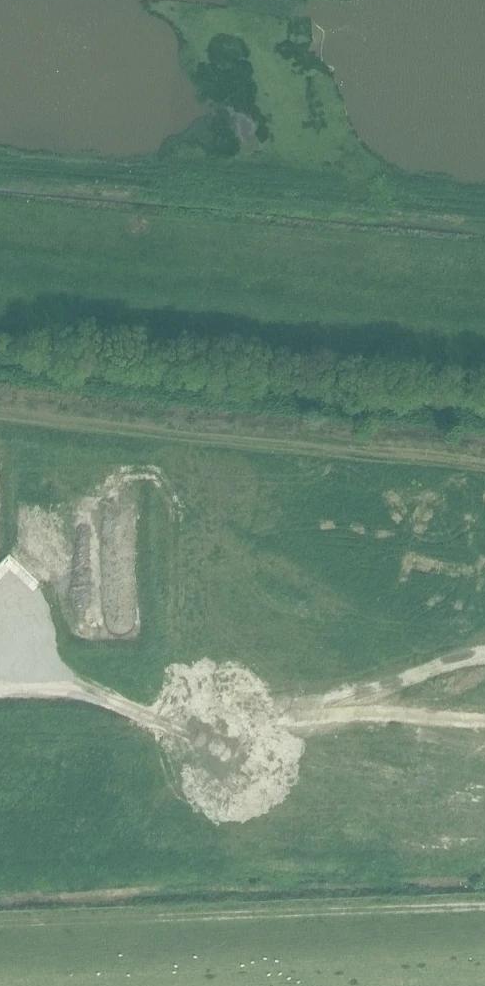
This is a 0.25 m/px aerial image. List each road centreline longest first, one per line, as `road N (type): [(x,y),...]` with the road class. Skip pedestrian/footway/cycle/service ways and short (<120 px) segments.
road 1 (track): [(0,930),(484,911)]

